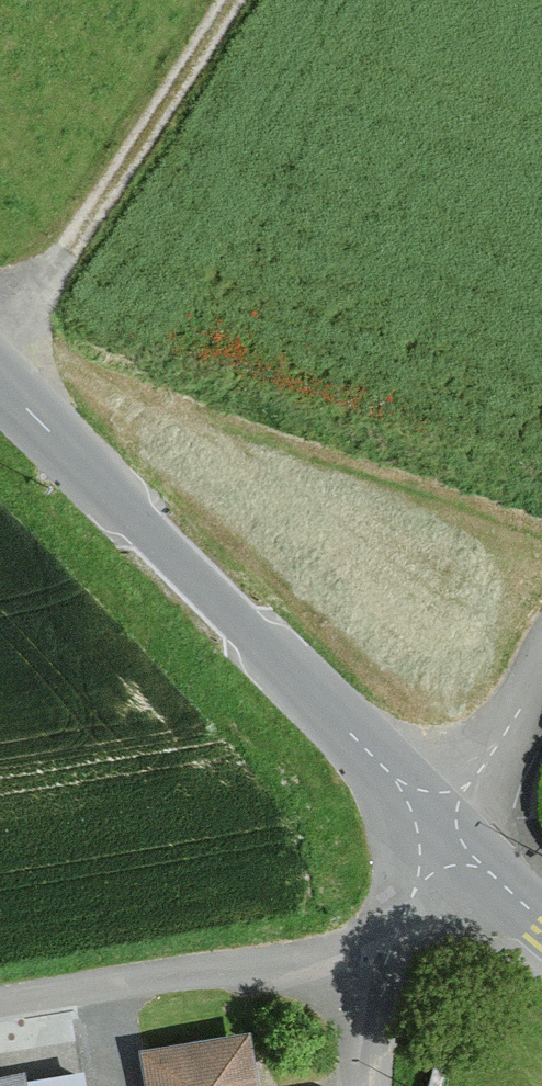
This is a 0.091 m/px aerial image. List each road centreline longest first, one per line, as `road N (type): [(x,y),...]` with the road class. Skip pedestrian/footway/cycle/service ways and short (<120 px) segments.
road 1 (tertiary): [(440,826),(0,377)]
road 2 (track): [(0,355),(230,0)]
road 3 (residential): [(399,936),(0,1007)]
road 4 (residential): [(440,826),(541,670)]
road 5 (residential): [(388,1085),(399,936)]
road 6 (tertiary): [(541,921),(440,826)]

